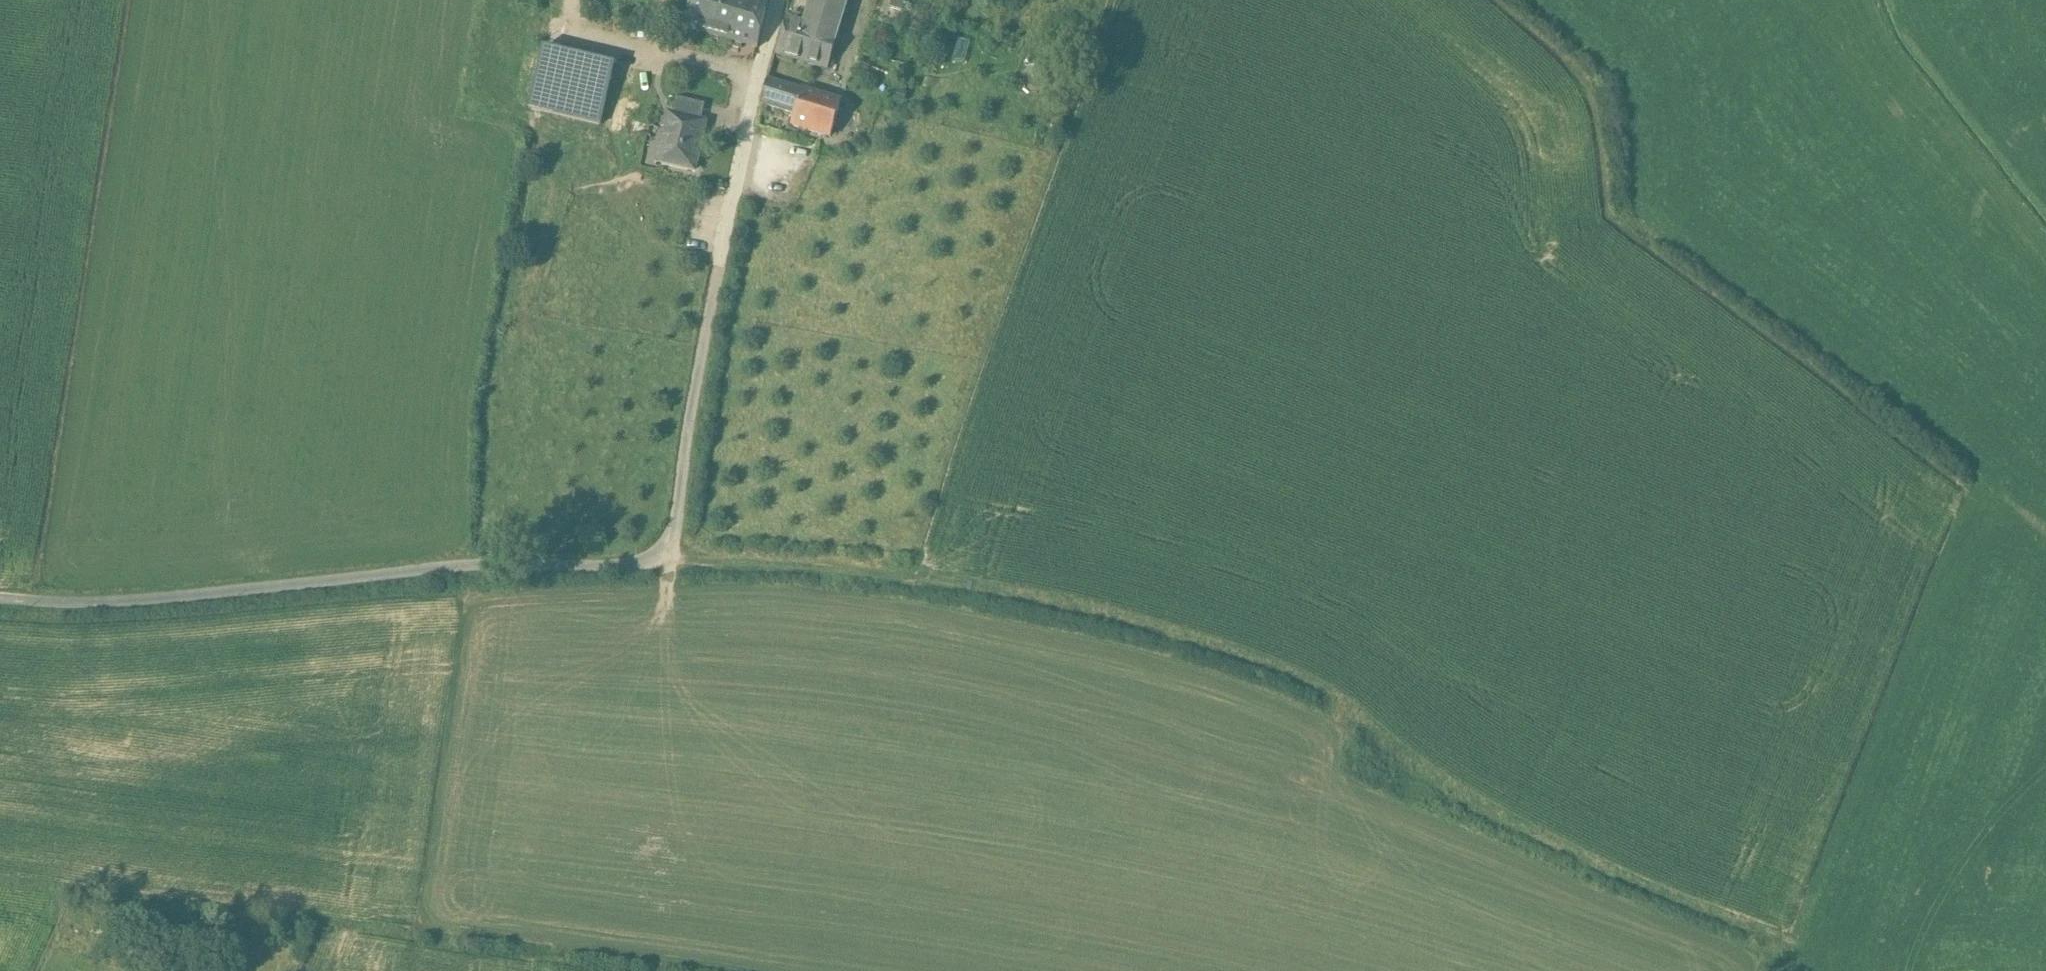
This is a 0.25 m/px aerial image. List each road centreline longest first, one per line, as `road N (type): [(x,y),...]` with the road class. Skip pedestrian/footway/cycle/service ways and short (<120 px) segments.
road 1 (unclassified): [(0,596),(106,603),(513,561),(667,565),(749,134)]

